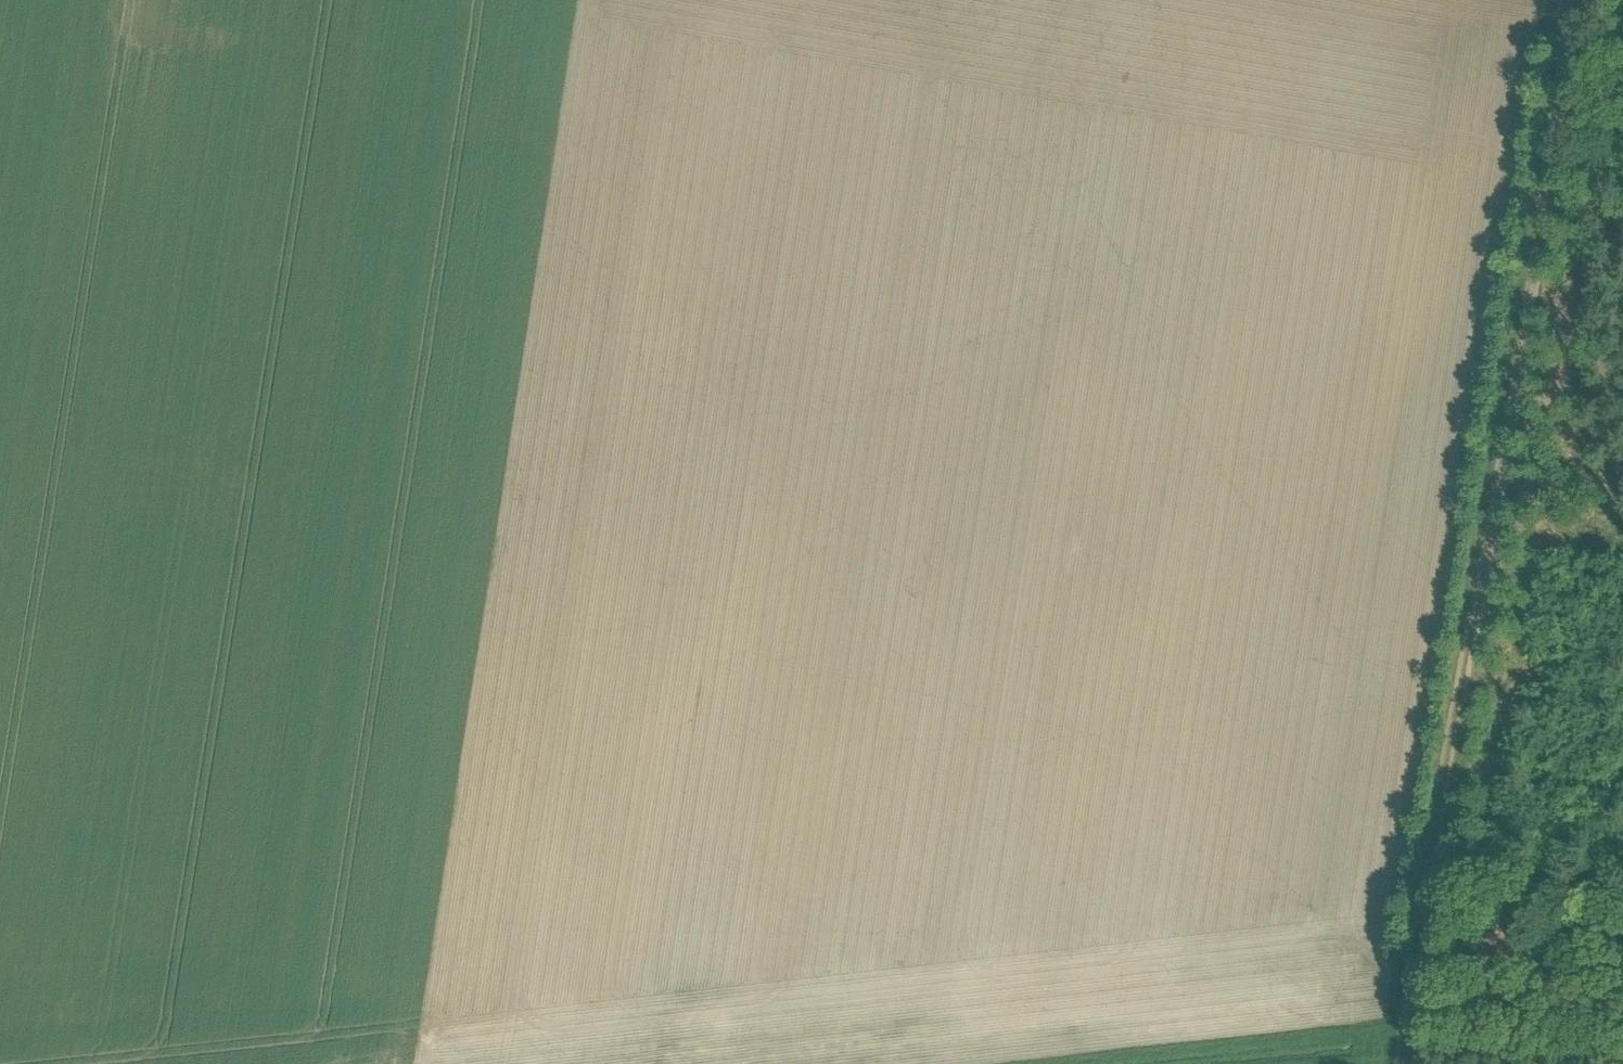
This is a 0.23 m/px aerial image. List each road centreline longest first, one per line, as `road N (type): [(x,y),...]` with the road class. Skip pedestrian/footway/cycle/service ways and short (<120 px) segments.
road 1 (track): [(1400,1063),(1566,0)]

